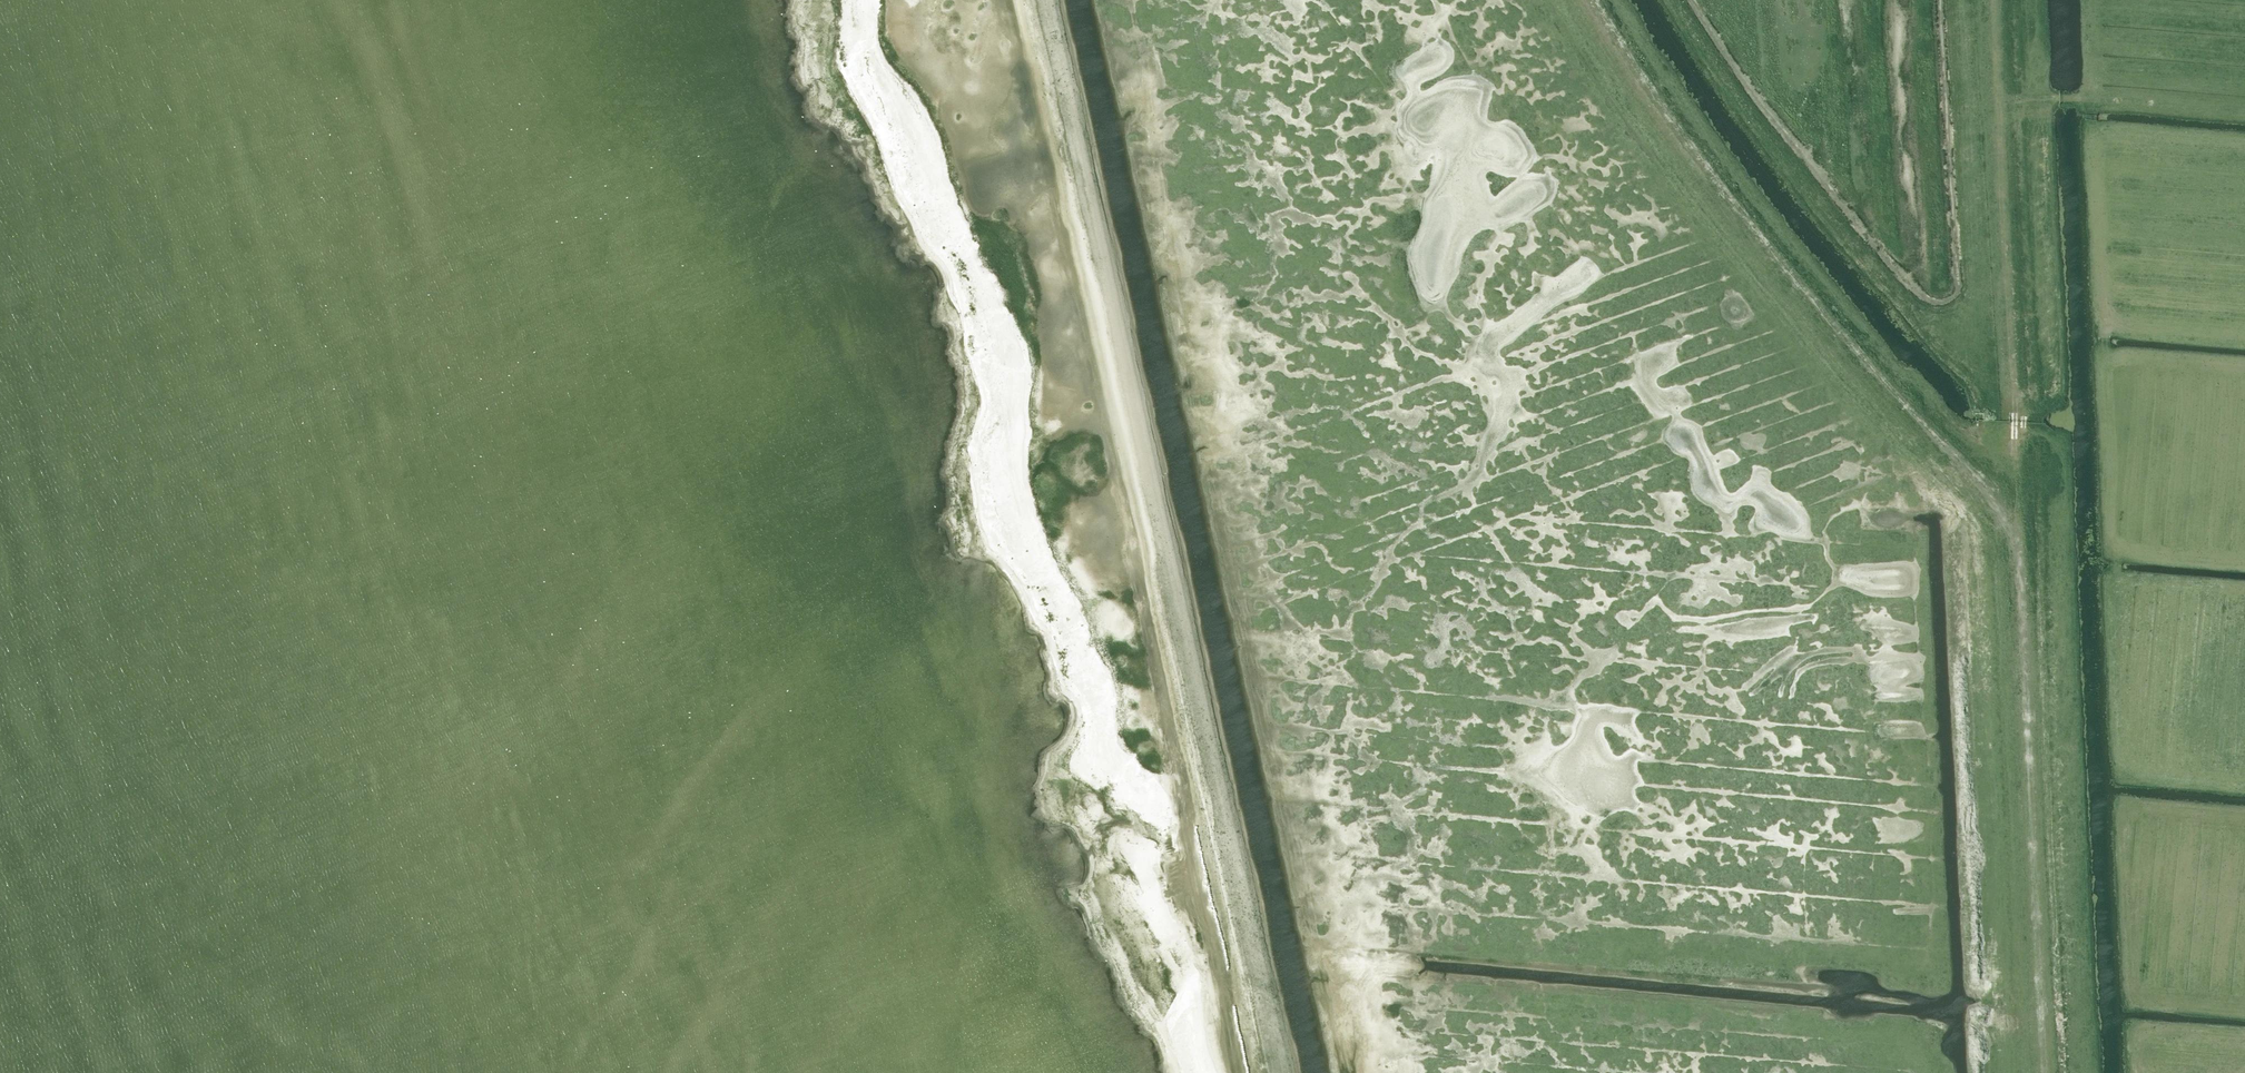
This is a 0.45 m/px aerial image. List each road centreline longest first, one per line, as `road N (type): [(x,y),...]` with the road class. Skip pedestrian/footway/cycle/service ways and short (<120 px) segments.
road 1 (track): [(1996,0),(2016,435)]

